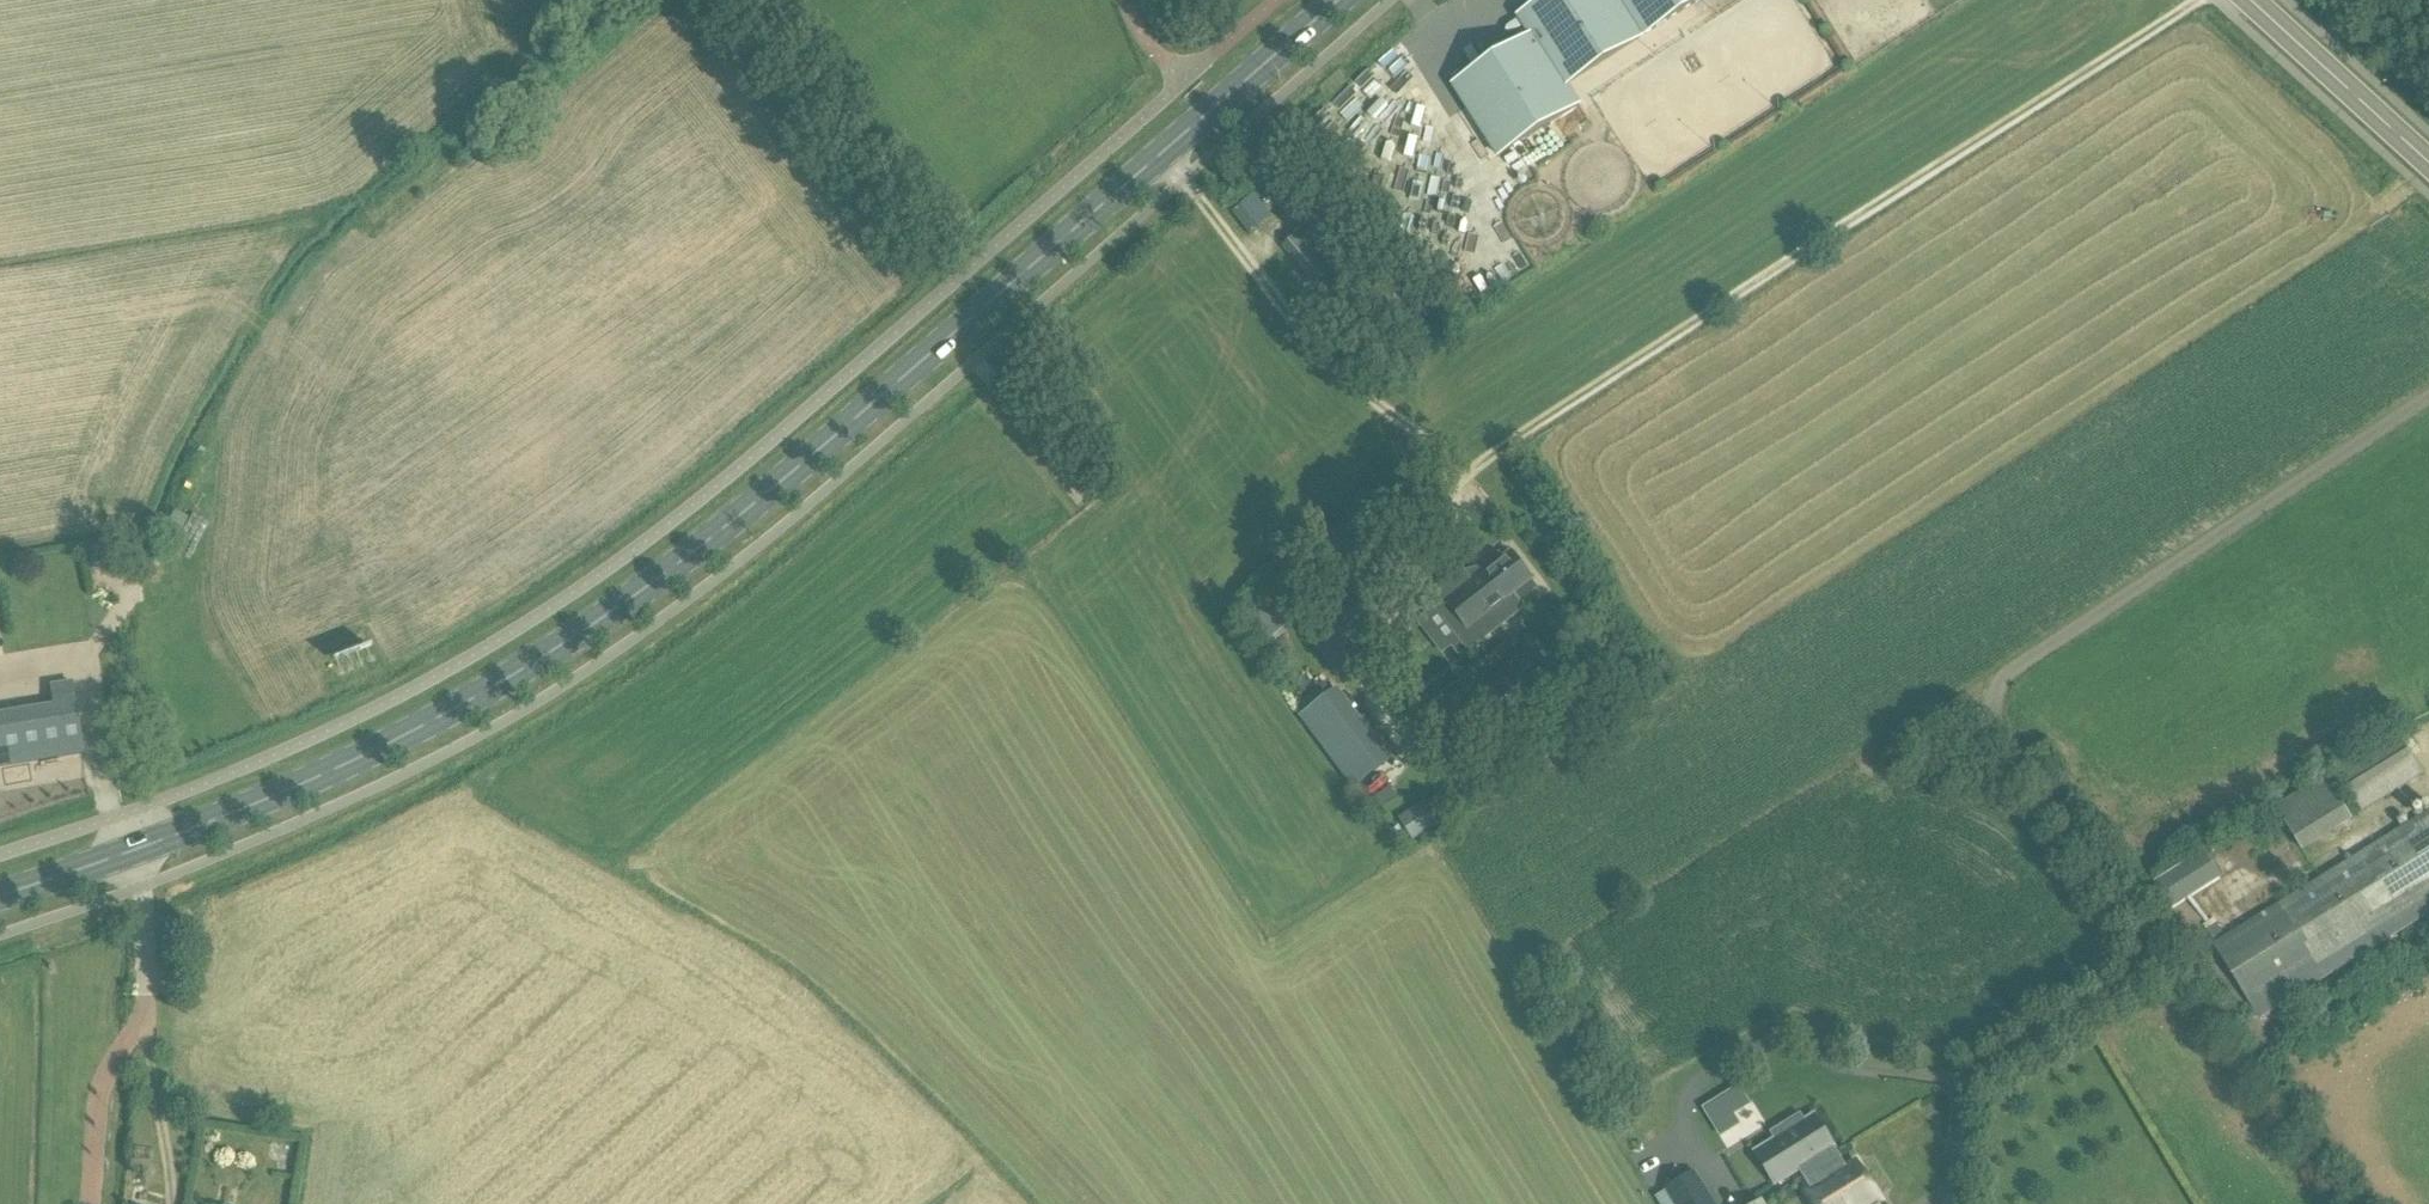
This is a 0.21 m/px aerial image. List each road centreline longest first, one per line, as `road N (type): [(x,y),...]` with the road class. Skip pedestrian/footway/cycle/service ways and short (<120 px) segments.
road 1 (secondary): [(0,897),(145,850),(436,726),(645,593),(1335,0)]
road 2 (track): [(1185,181),(1334,369),(1386,415),(1476,471)]
road 3 (secondary): [(2428,155),(2259,0)]

